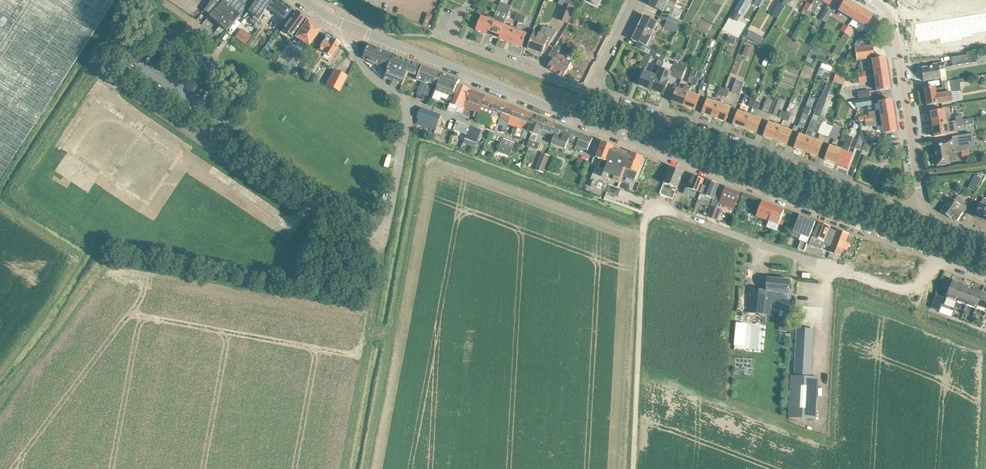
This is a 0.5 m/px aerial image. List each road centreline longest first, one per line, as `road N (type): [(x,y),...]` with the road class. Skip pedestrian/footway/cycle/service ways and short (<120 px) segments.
road 1 (tertiary): [(940,256),(351,29)]
road 2 (residential): [(223,124),(241,153),(358,233),(382,239),(410,105),(361,65),(351,29)]
road 3 (track): [(370,336),(389,334),(423,162),(432,153),(645,227)]
road 4 (residential): [(921,204),(894,206),(591,91)]
road 5 (unclassified): [(645,227),(649,214),(663,209),(828,266),(927,267),(940,256)]
road 6 (residential): [(223,124),(242,97),(239,83),(149,19),(123,56),(210,113)]
road 7 (track): [(632,468),(645,227)]
road 8 (track): [(345,468),(382,239)]
road 9 (residential): [(921,204),(894,17)]
road 10 (residential): [(591,91),(450,39),(460,11)]
road 11 (track): [(389,334),(365,468)]

